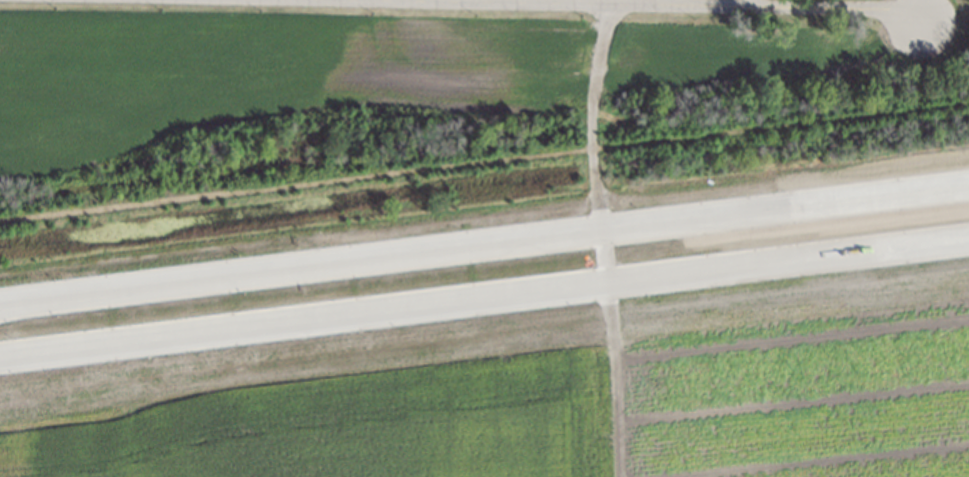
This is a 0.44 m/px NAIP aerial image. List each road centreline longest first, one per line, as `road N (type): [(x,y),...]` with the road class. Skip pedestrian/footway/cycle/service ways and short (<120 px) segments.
road 1 (primary): [(968,182),(0,301)]
road 2 (tertiary): [(310,0),(885,9),(931,28)]
road 3 (primary): [(0,355),(607,280)]
road 4 (primary): [(607,280),(968,234)]
road 5 (track): [(607,280),(613,476)]

